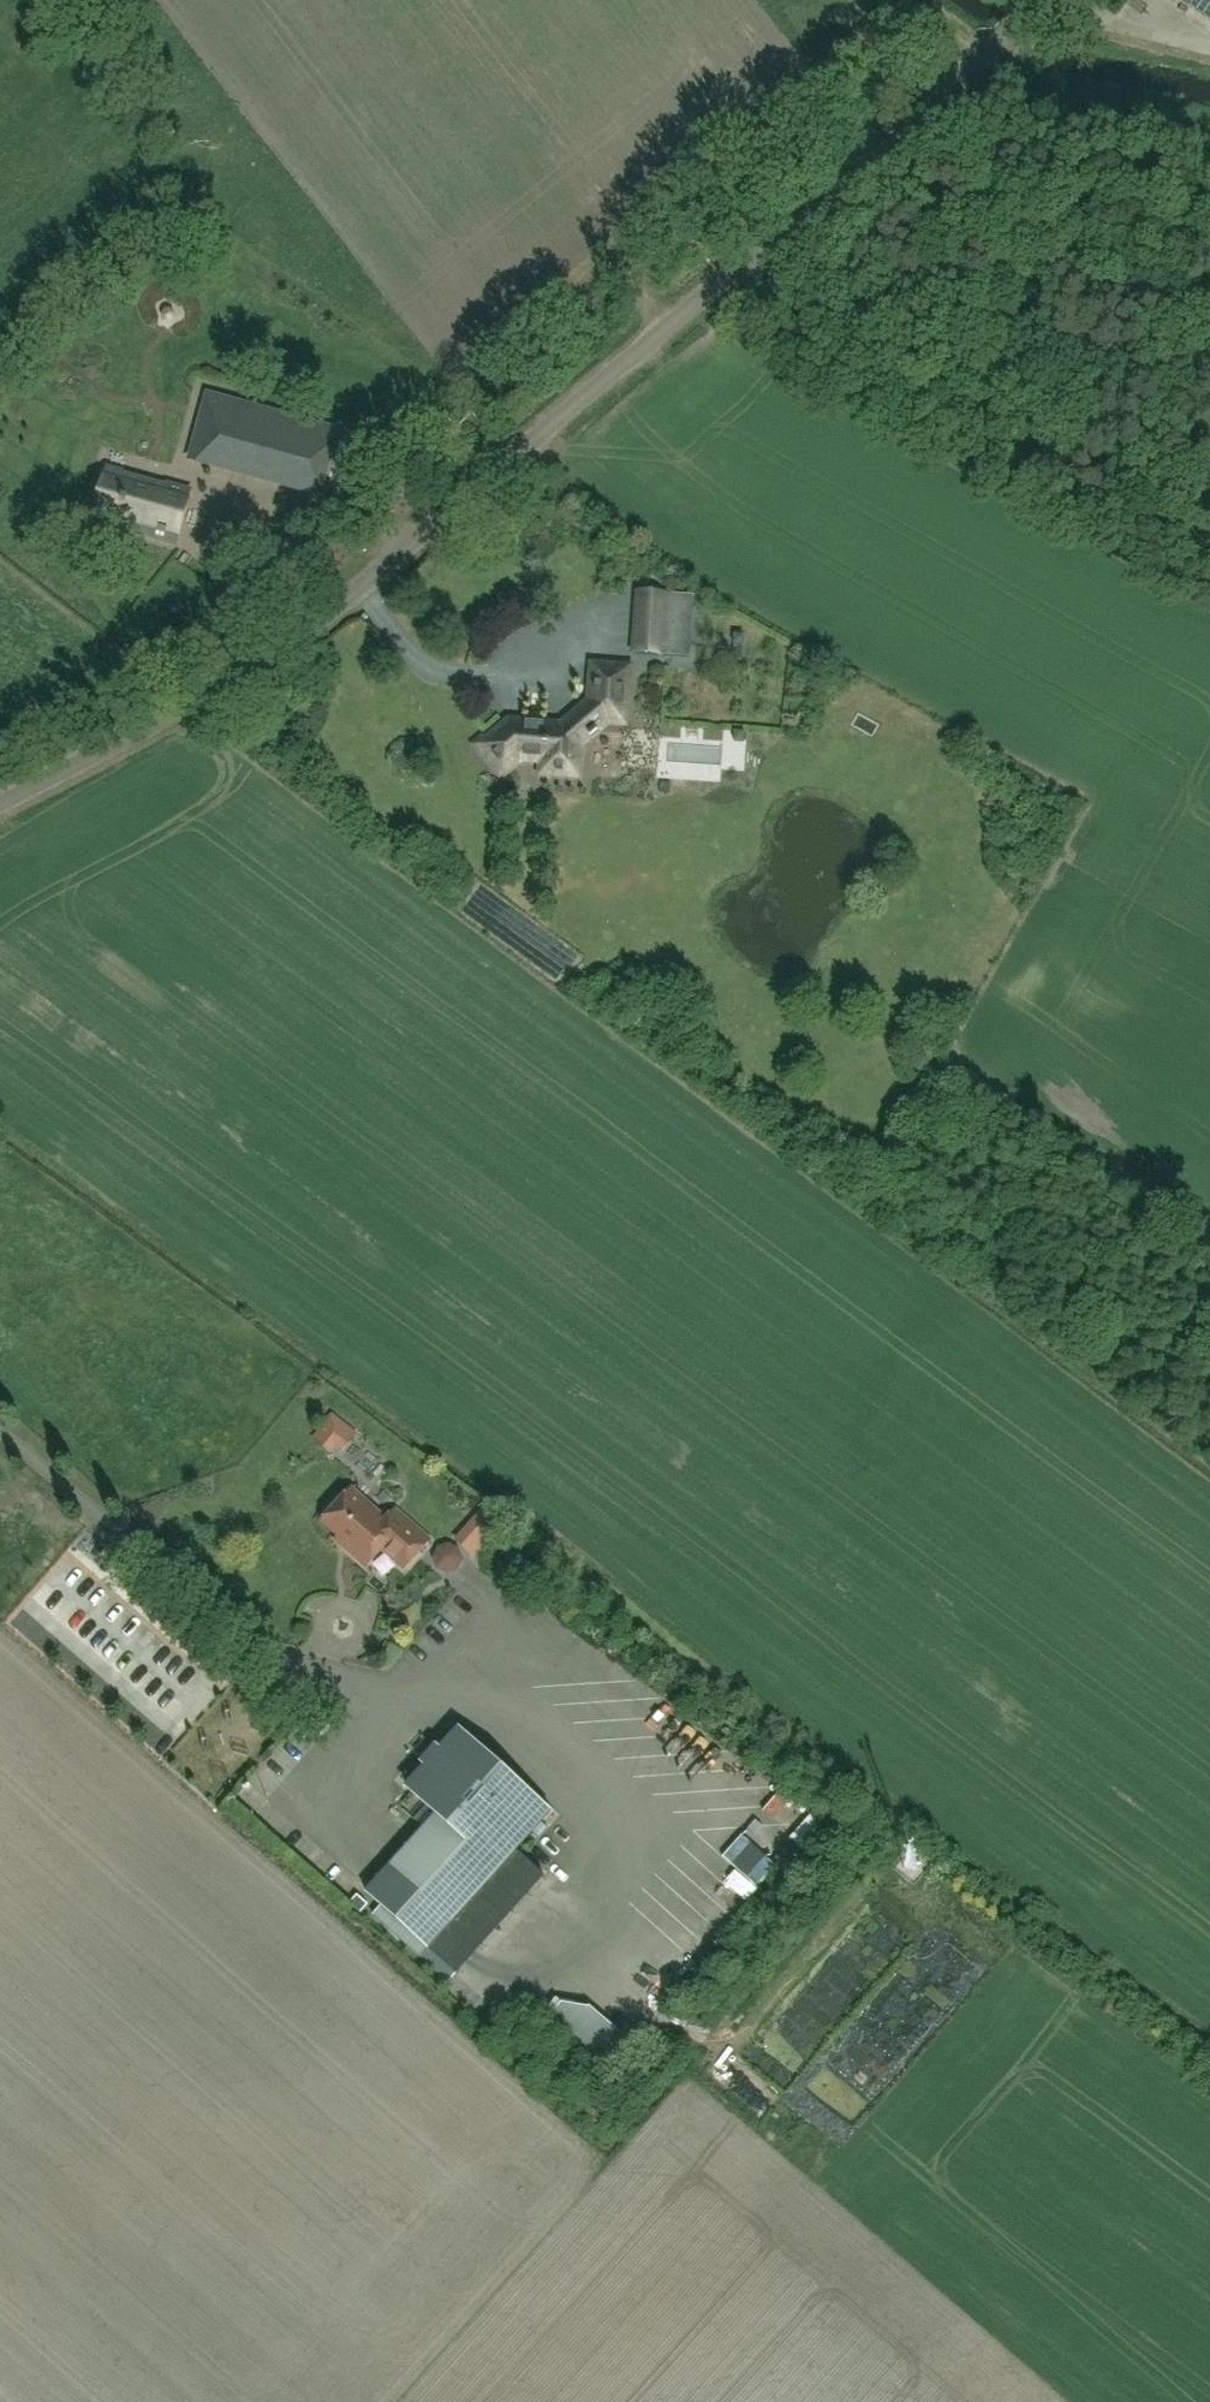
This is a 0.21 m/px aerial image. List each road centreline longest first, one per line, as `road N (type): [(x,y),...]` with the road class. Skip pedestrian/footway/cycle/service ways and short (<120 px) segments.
road 1 (unclassified): [(0,794),(243,662),(578,394),(941,82),(1018,0)]
road 2 (unclassified): [(177,1562),(0,1413)]

